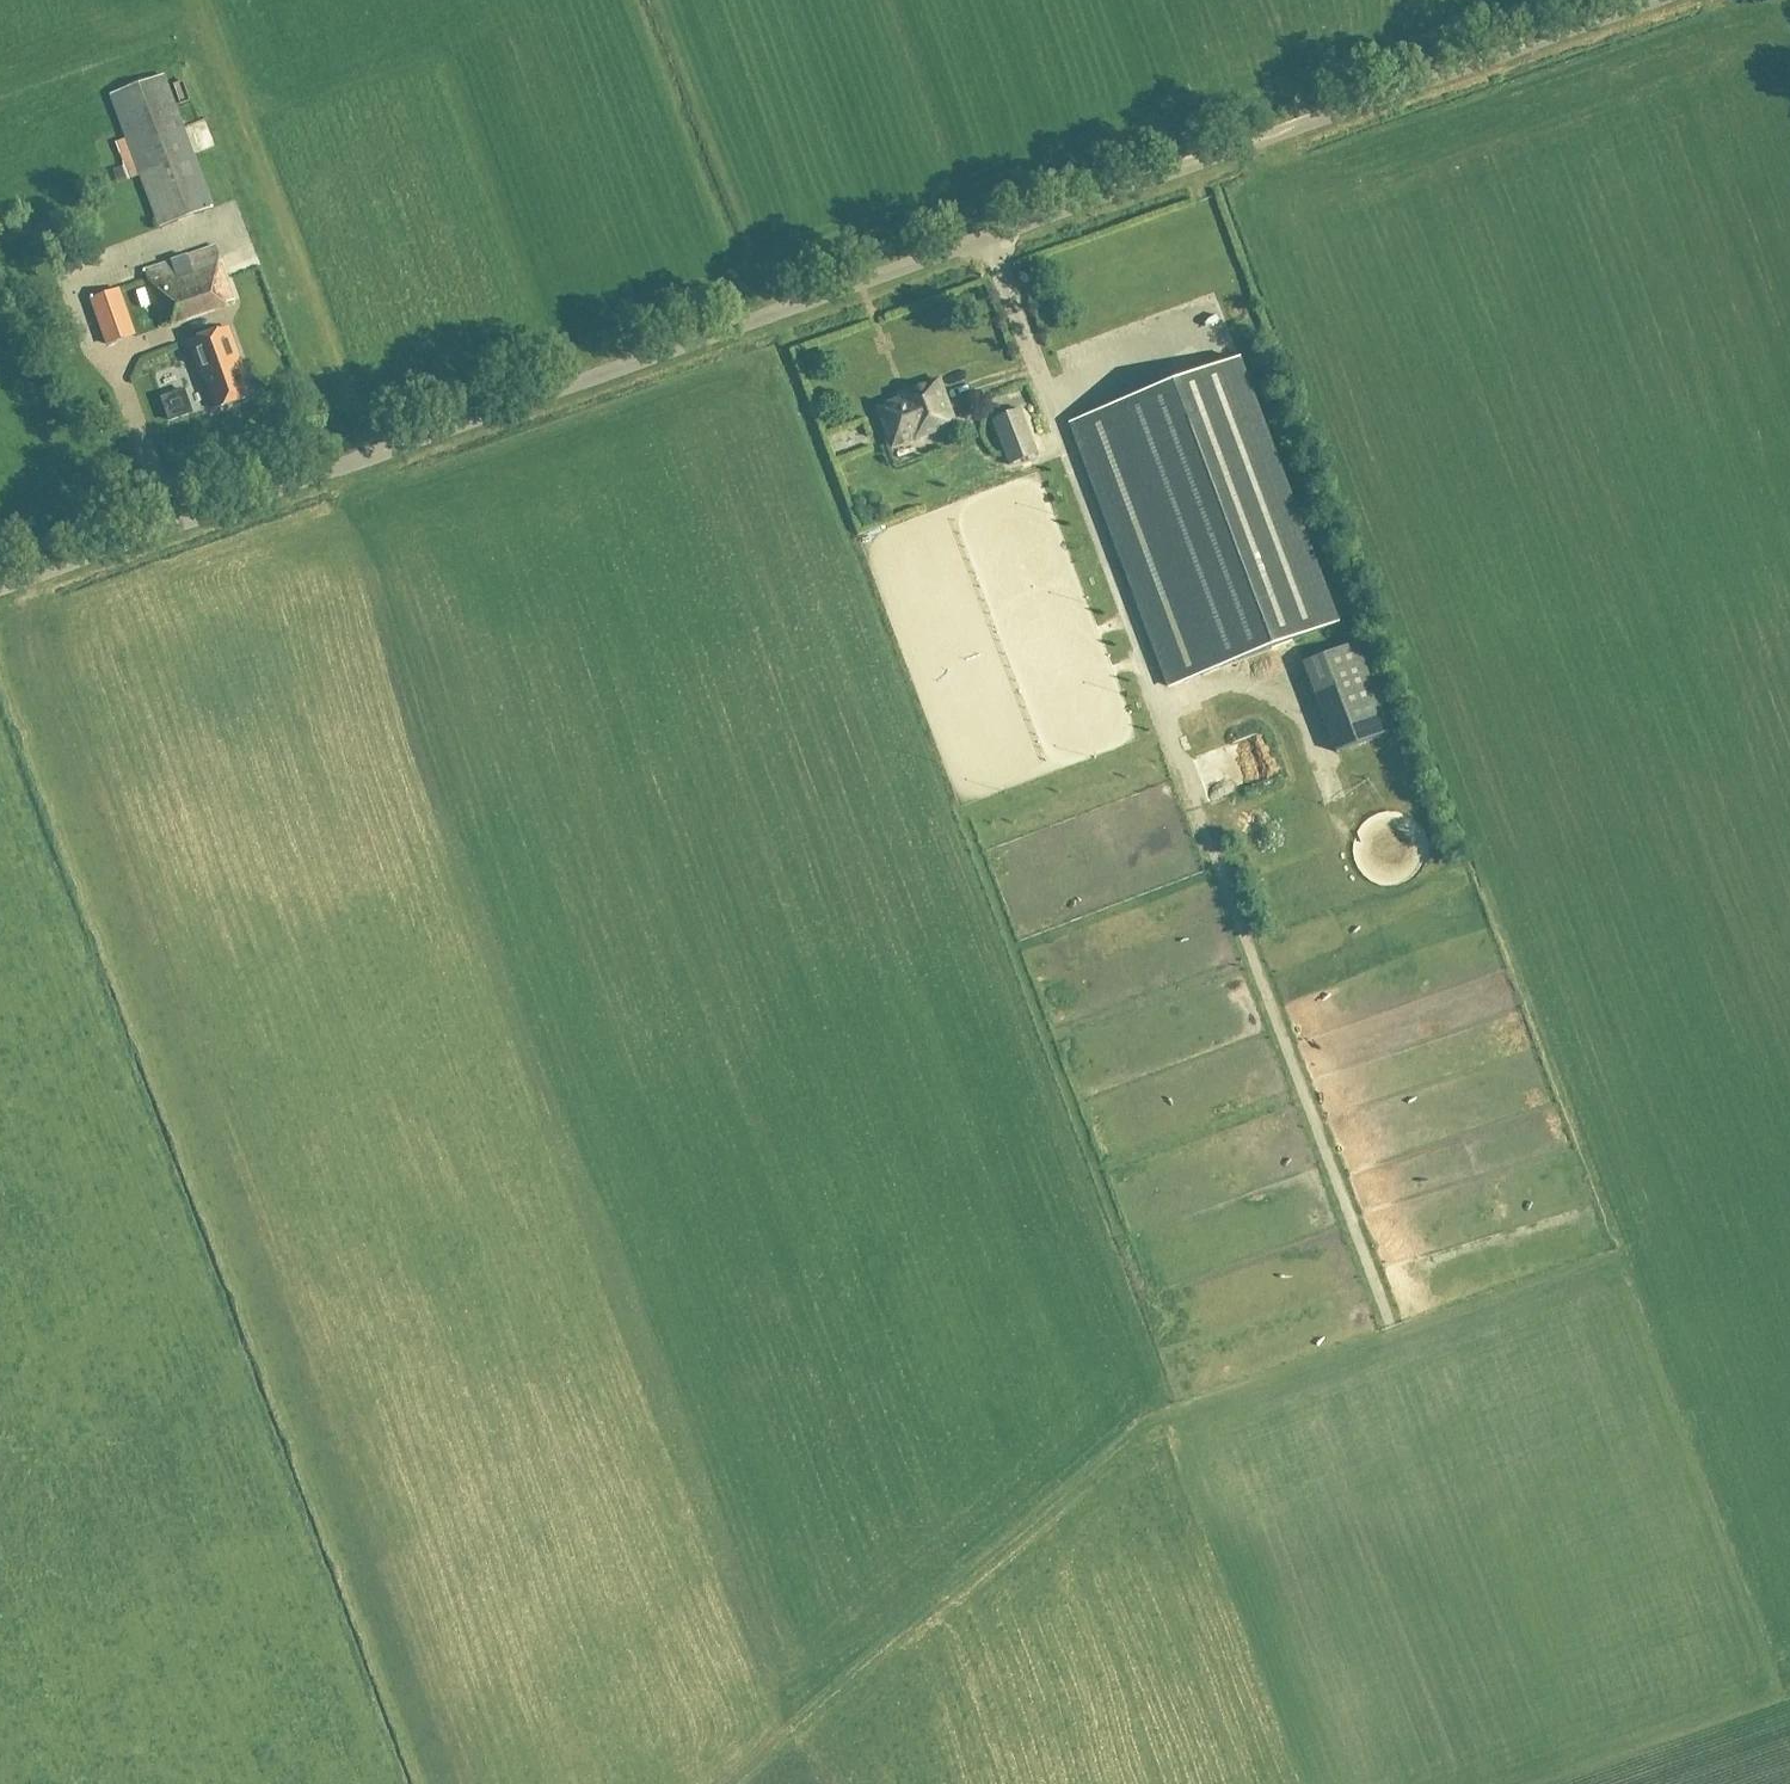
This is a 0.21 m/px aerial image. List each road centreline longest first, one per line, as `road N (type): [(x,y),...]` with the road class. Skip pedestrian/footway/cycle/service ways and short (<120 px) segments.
road 1 (unclassified): [(0,591),(1664,0)]

